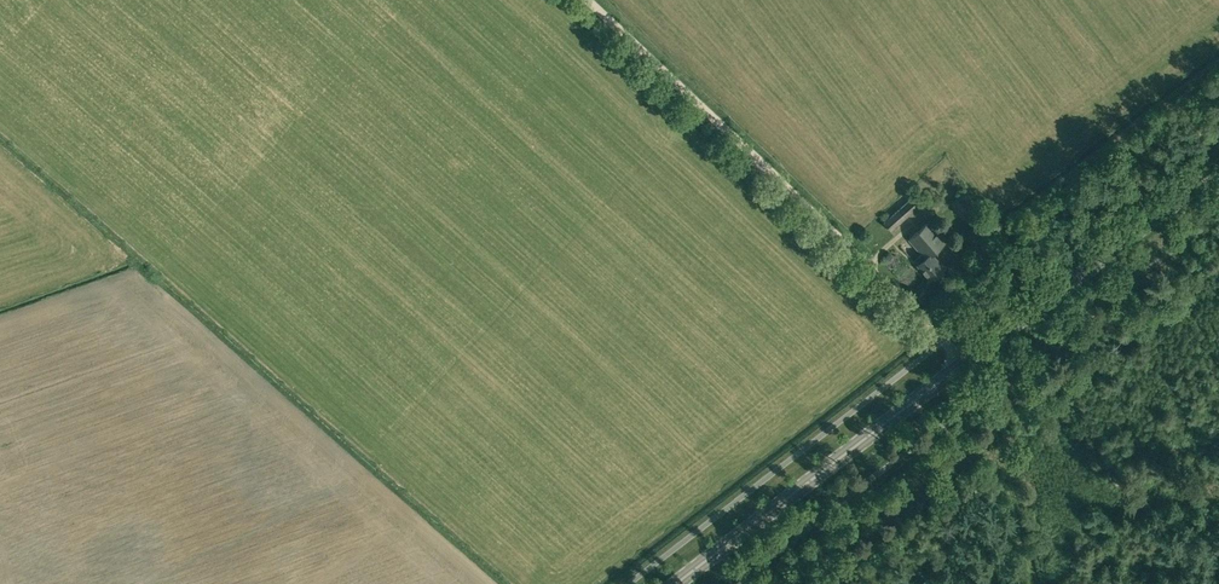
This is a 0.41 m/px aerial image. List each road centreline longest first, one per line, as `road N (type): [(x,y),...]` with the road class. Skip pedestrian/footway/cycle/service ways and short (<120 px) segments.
road 1 (secondary): [(678,583),(1218,167)]
road 2 (track): [(587,0),(942,333),(988,391)]

